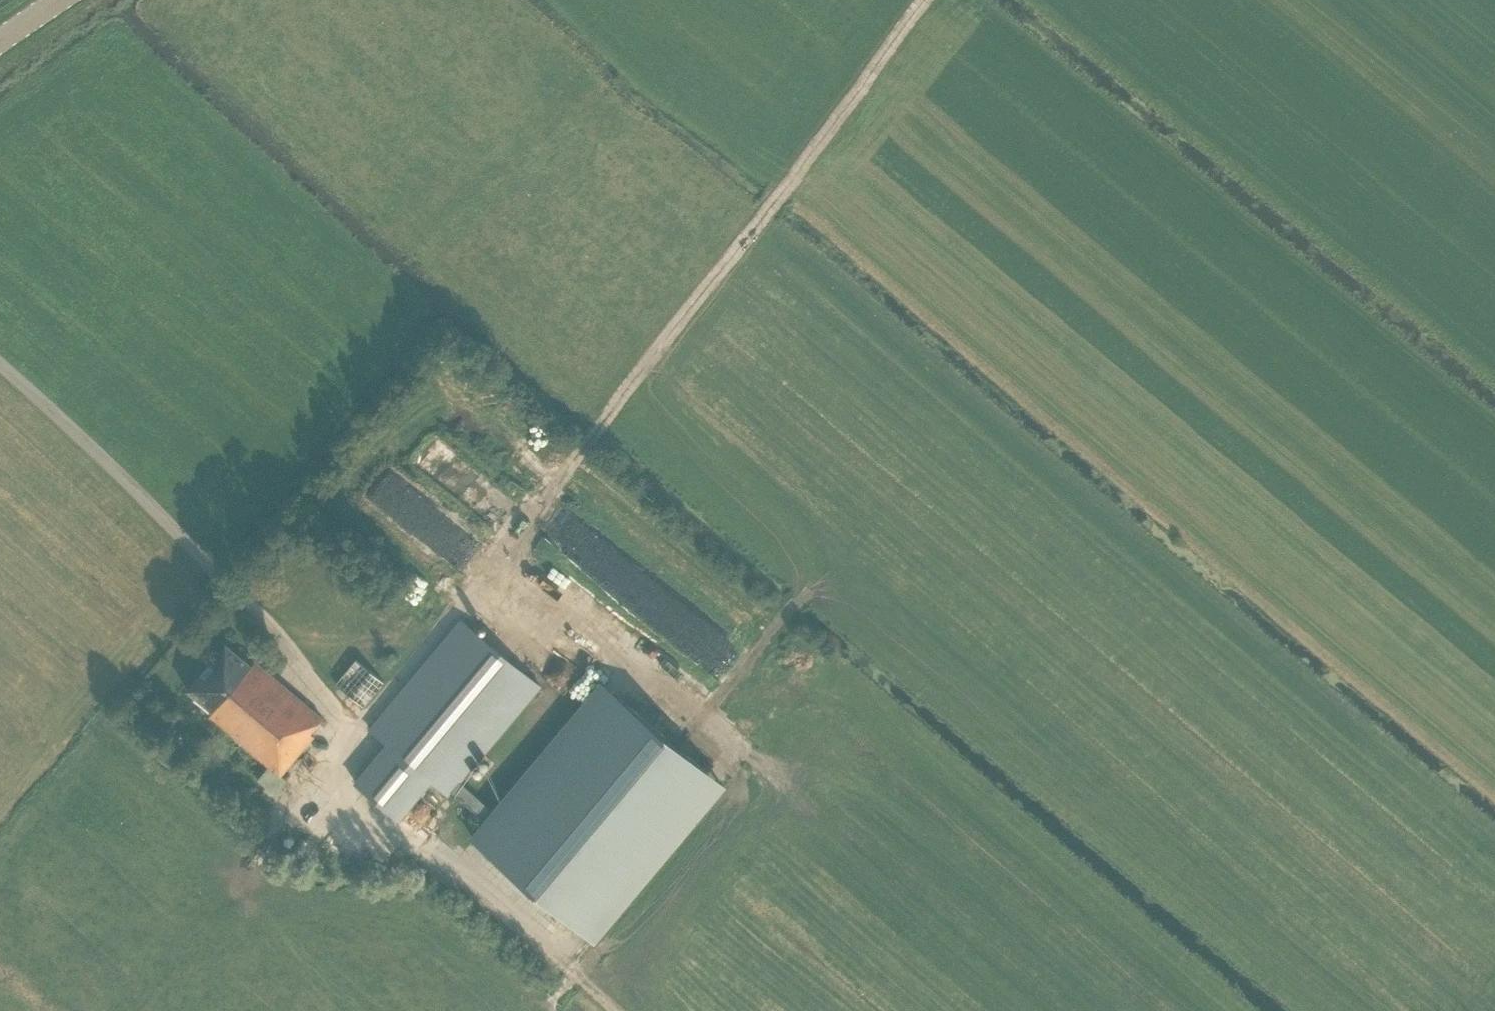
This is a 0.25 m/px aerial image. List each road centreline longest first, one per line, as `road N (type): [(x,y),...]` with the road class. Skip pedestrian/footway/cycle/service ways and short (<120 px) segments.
road 1 (track): [(344,722),(356,722),(561,475),(924,0)]
road 2 (track): [(344,722),(339,782),(616,1010)]

